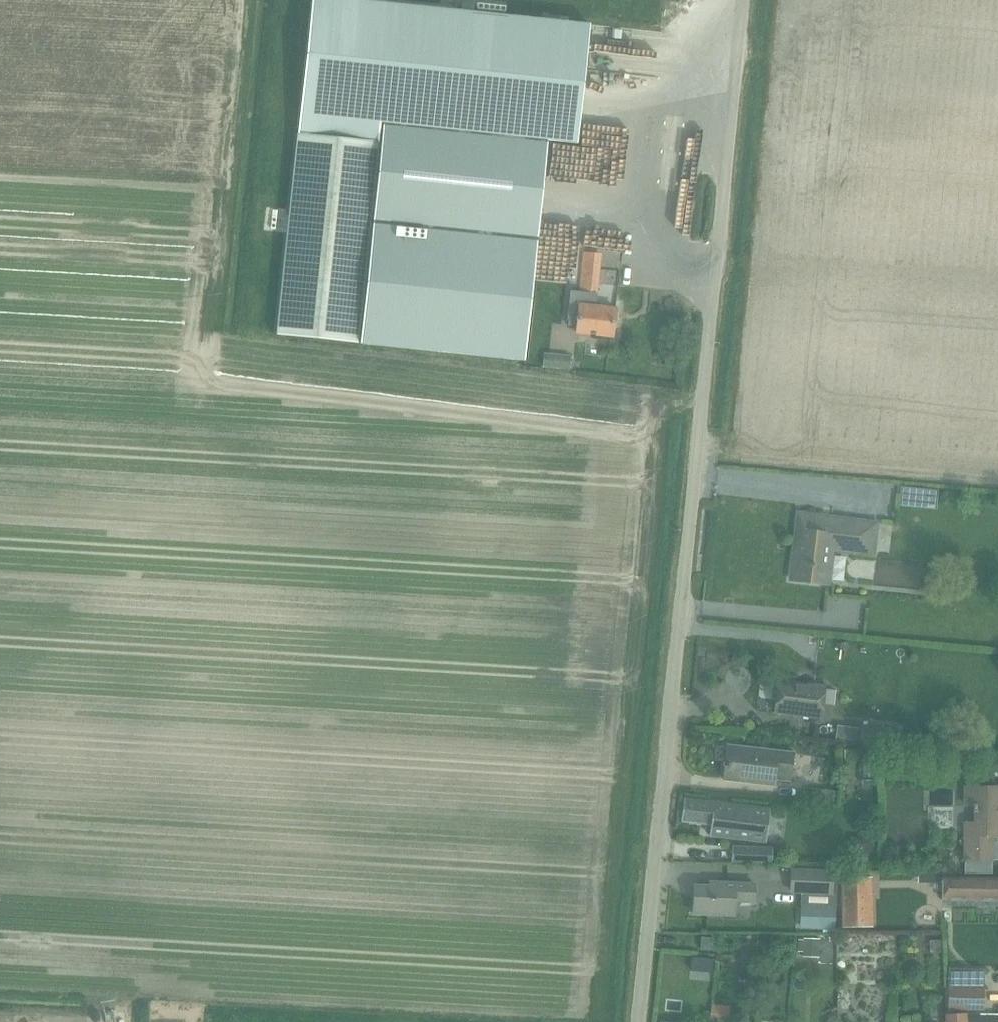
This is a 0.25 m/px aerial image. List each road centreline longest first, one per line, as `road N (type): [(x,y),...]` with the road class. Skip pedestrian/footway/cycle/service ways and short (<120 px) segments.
road 1 (residential): [(638,1021),(742,0)]

